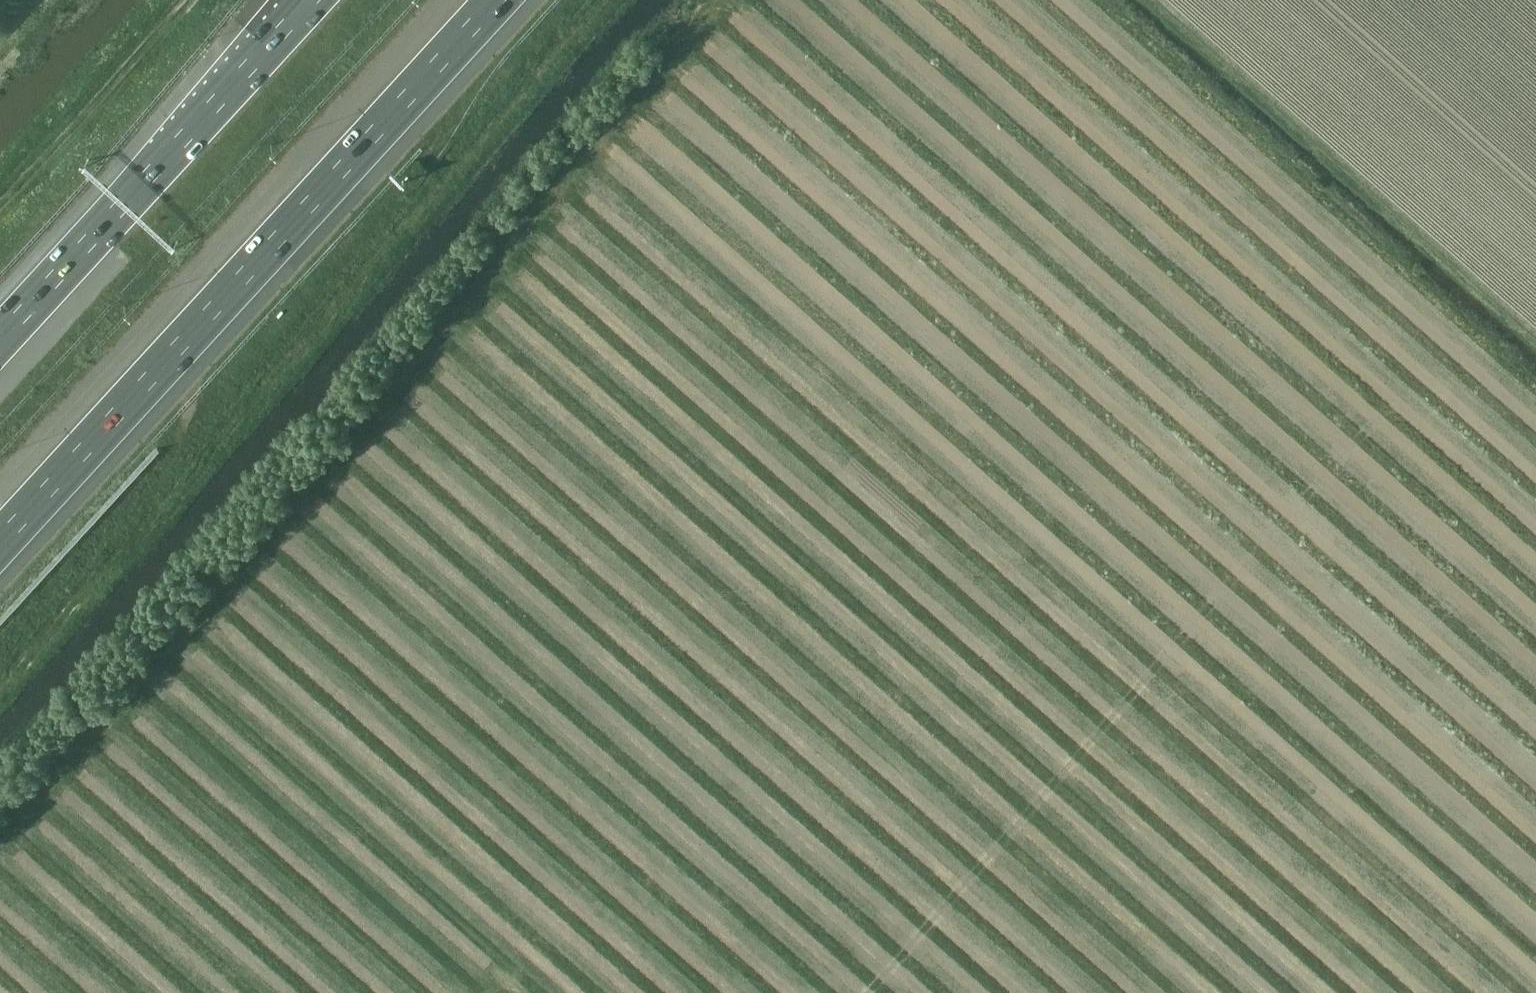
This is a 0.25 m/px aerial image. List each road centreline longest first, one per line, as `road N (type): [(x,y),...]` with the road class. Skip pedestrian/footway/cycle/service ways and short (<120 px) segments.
road 1 (motorway): [(0,542),(496,0)]
road 2 (motorway): [(309,0),(0,339)]

